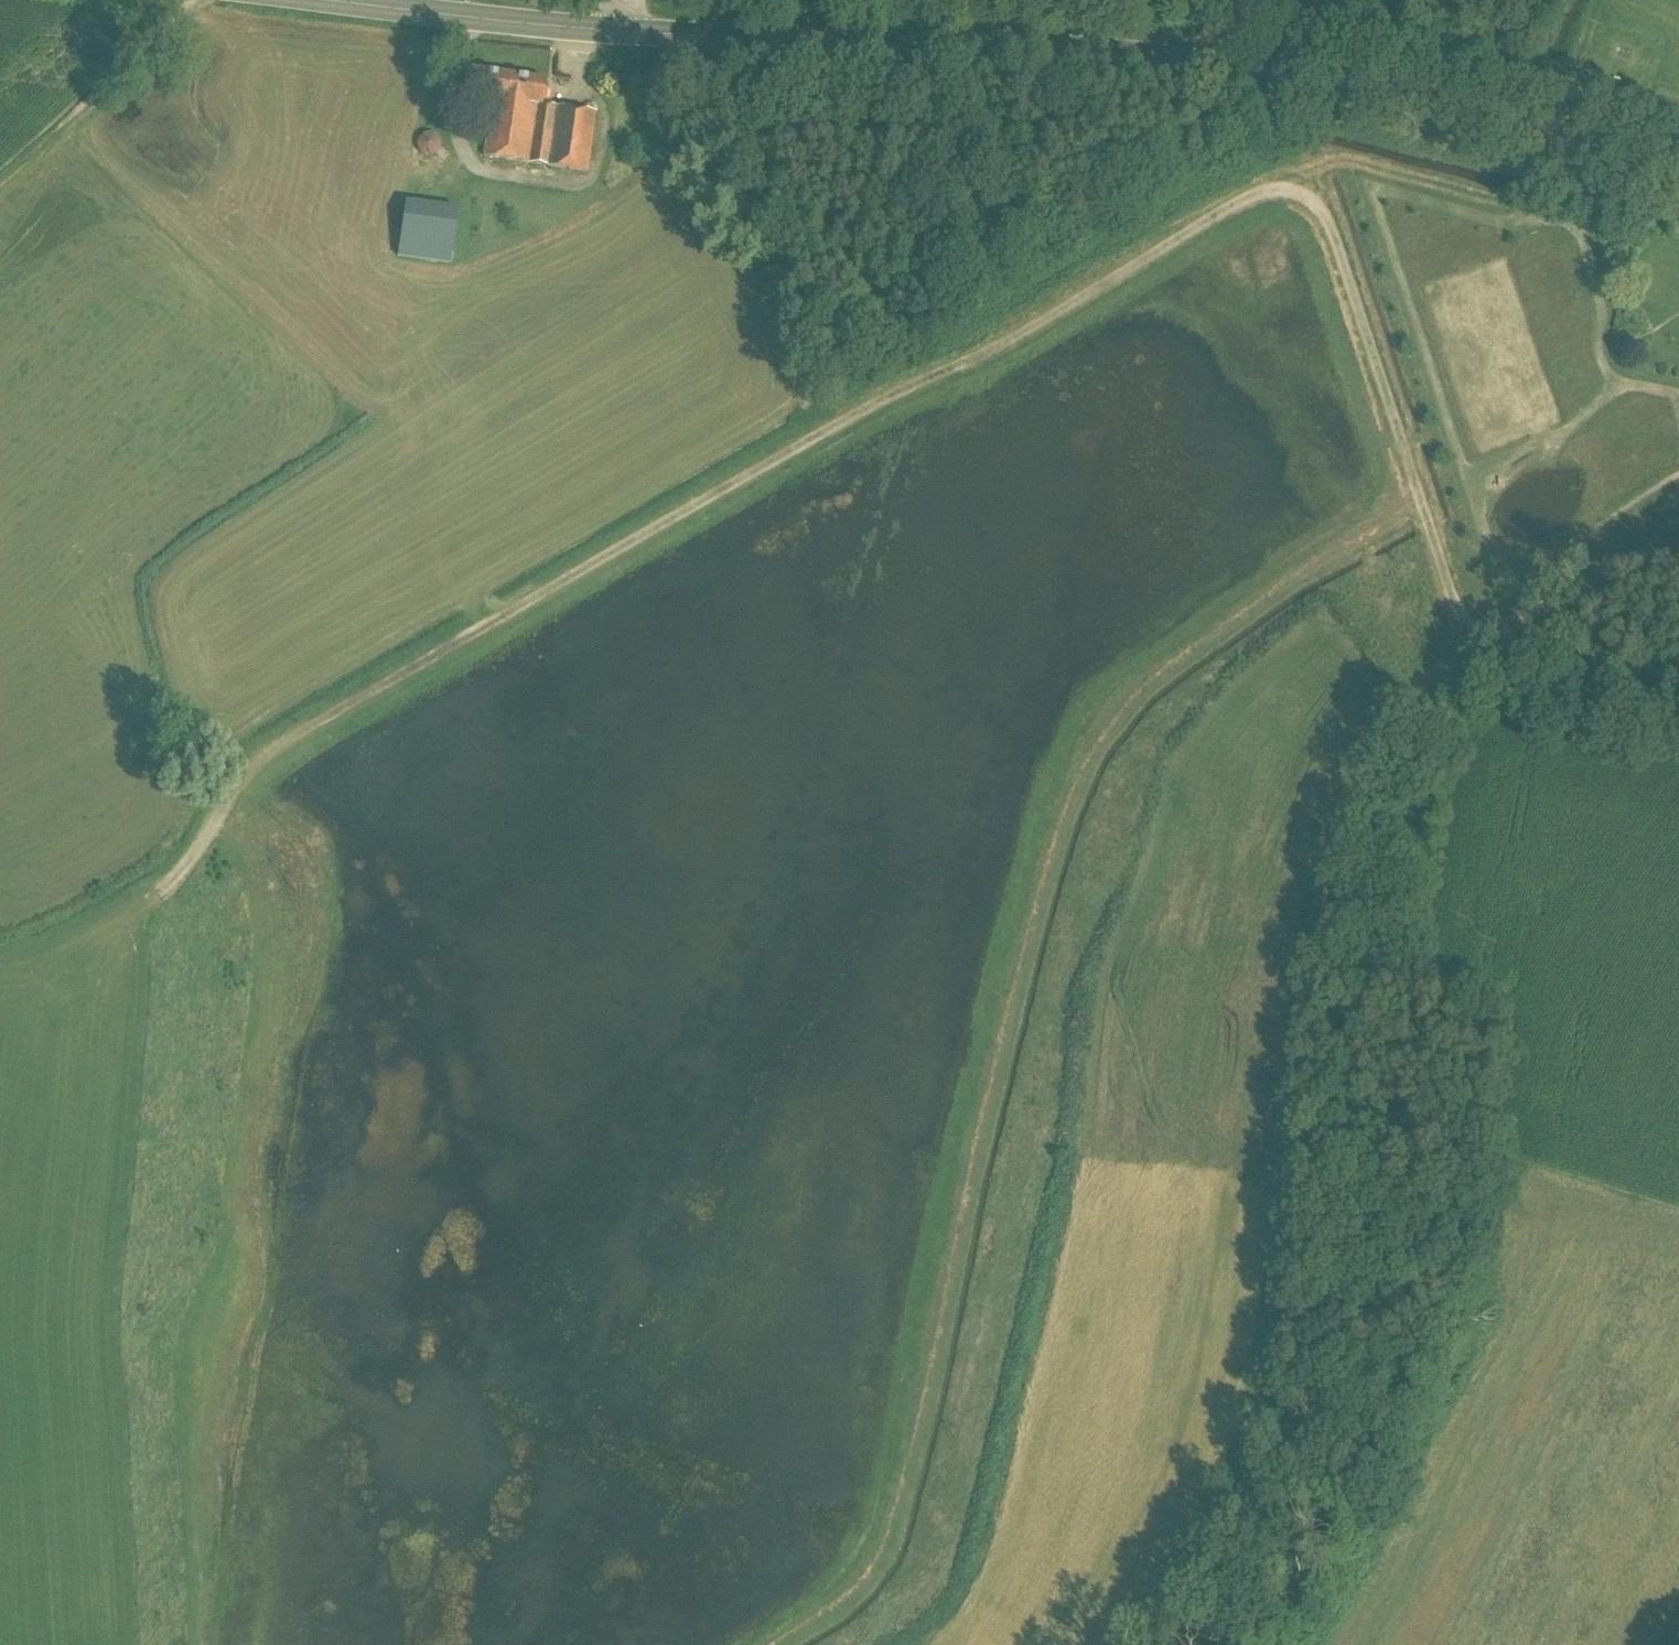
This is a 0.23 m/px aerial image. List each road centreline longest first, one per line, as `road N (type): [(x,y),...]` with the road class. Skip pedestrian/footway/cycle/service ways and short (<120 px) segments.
road 1 (track): [(774,1644),(865,1585),(885,1549),(1052,866),(1096,746),(1130,702),(1194,648),(1310,570),(1422,508)]
road 2 (secondary): [(319,0),(628,33),(1177,68),(1486,131),(1678,182)]
road 3 (track): [(1153,1644),(1226,1514),(1256,1405),(1342,823),(1422,698),(1487,639),(1602,559),(1670,586),(1678,580)]
road 4 (track): [(0,180),(198,0)]

